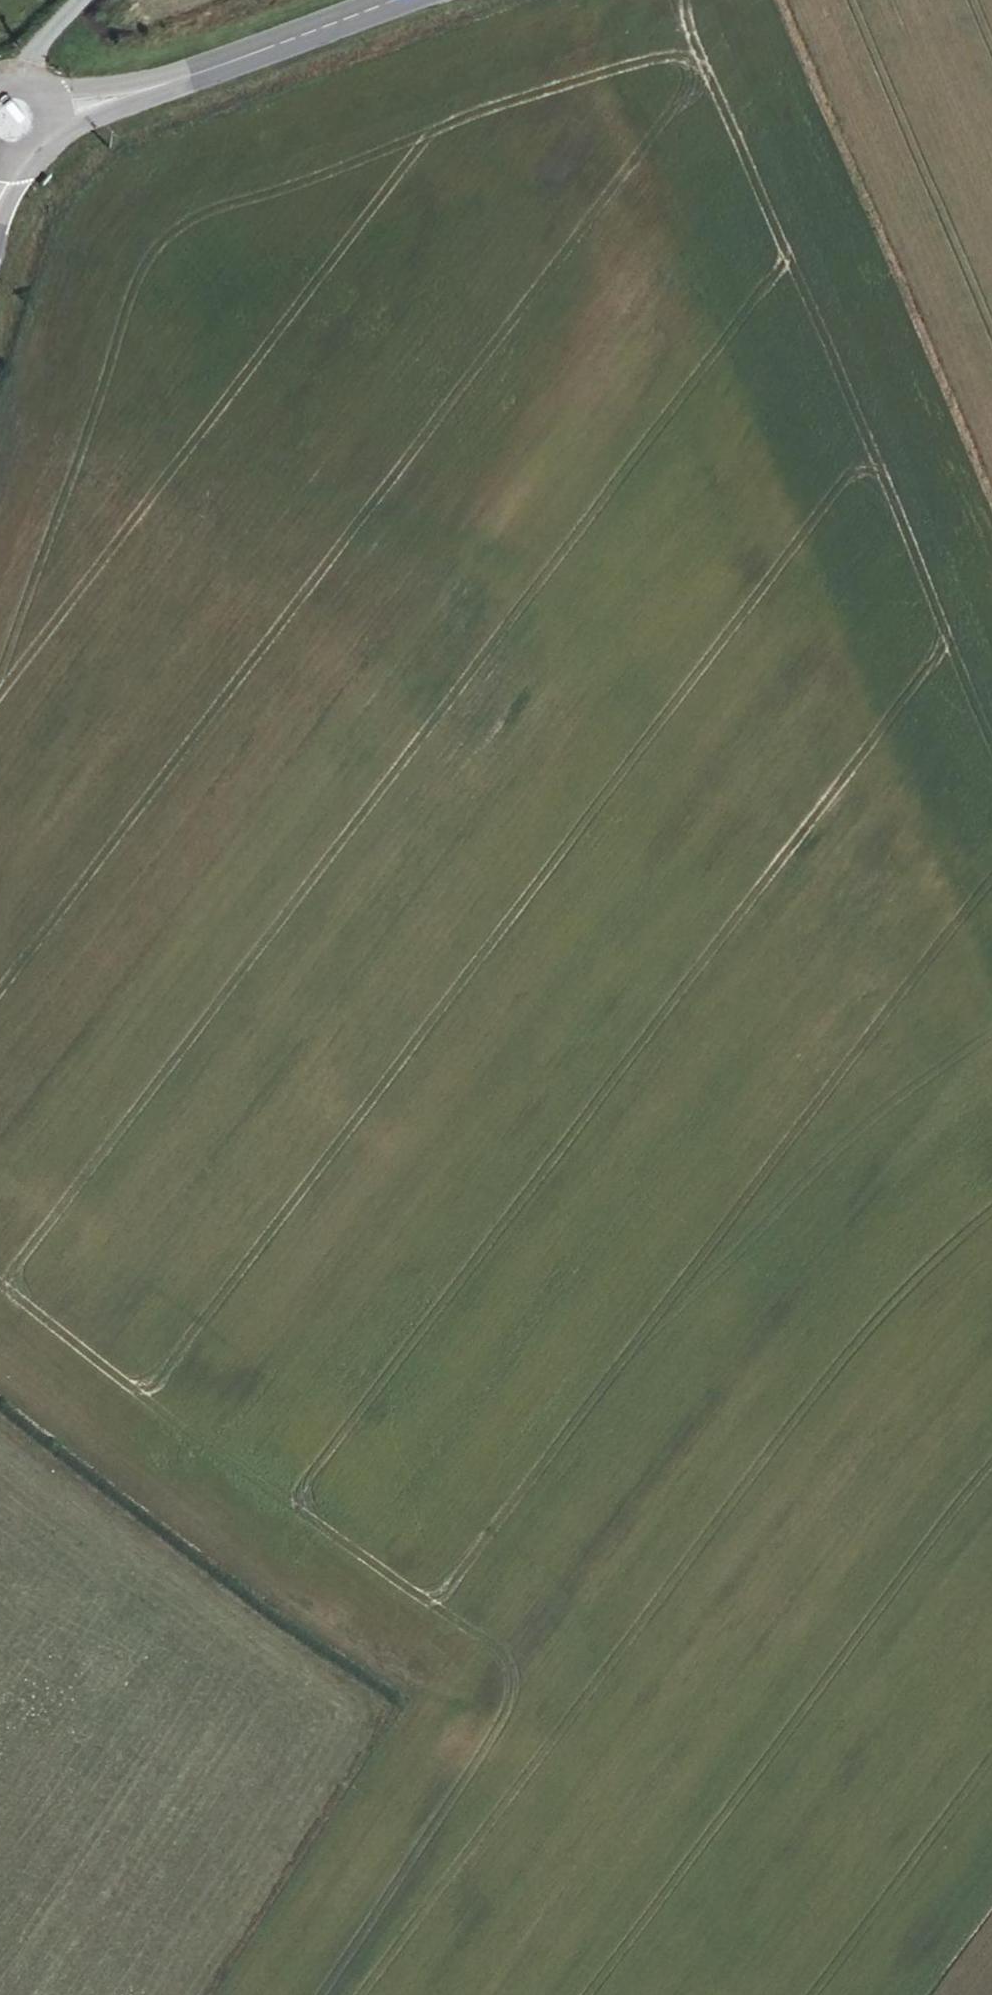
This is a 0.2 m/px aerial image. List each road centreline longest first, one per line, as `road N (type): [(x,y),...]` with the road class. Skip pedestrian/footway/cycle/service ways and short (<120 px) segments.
road 1 (tertiary): [(410,0),(58,117)]

